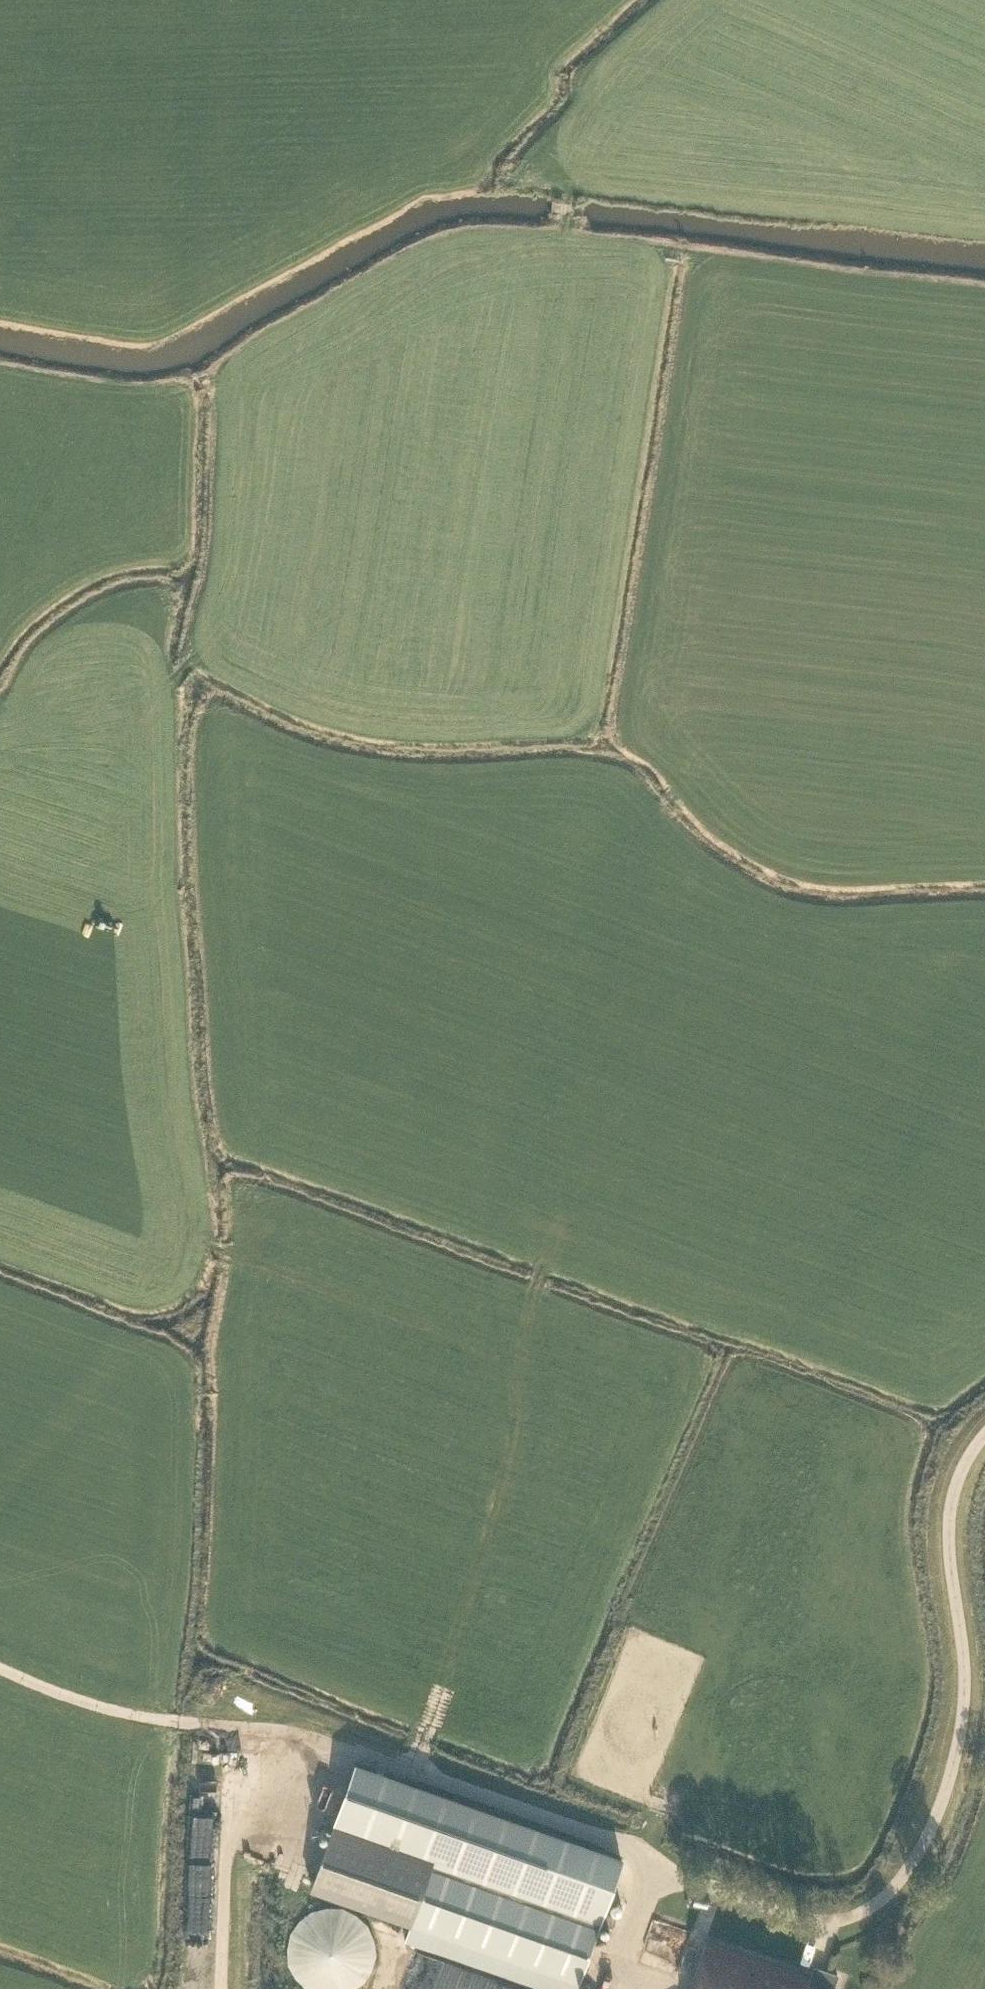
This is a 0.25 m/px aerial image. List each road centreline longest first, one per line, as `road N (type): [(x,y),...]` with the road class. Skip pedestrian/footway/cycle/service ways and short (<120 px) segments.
road 1 (track): [(612,1984),(655,1862),(330,1743),(262,1729),(254,1800),(226,1855),(218,1988)]
road 2 (track): [(0,1668),(117,1711),(262,1729)]

